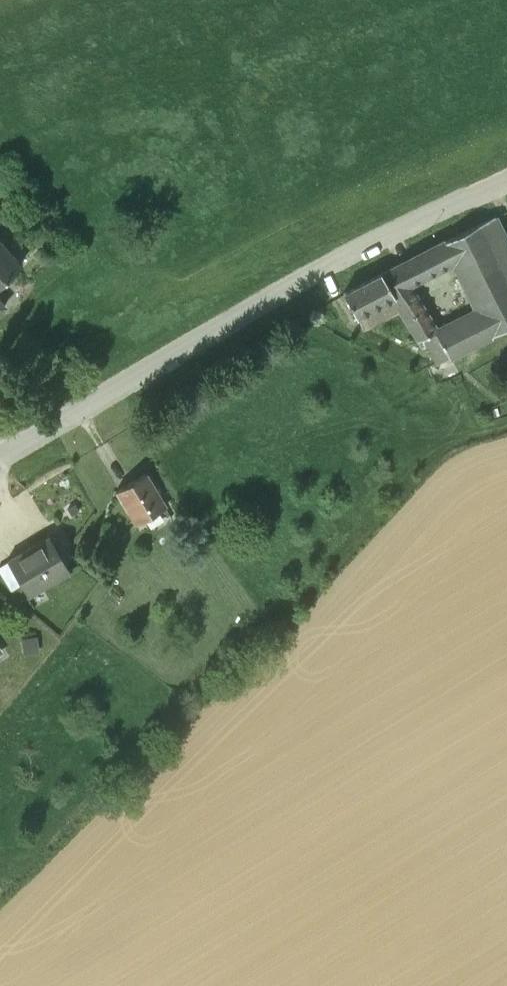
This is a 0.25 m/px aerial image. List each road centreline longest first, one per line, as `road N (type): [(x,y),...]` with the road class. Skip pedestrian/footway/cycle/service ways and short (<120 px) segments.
road 1 (residential): [(506,187),(62,419),(0,460)]

